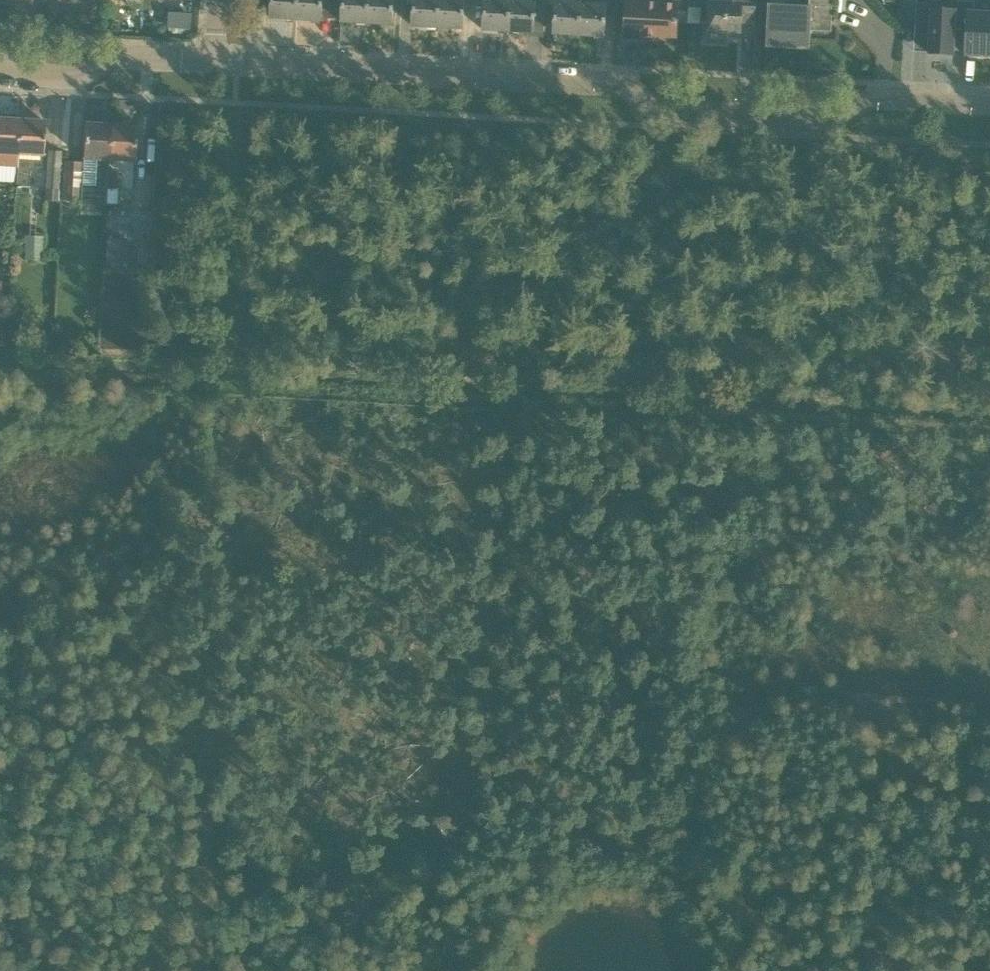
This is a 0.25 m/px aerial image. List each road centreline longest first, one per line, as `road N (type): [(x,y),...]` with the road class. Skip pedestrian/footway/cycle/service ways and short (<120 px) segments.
road 1 (residential): [(989,108),(866,102),(830,127),(633,118),(586,80),(206,64)]
road 2 (residential): [(206,64),(105,56),(44,75),(0,73)]

